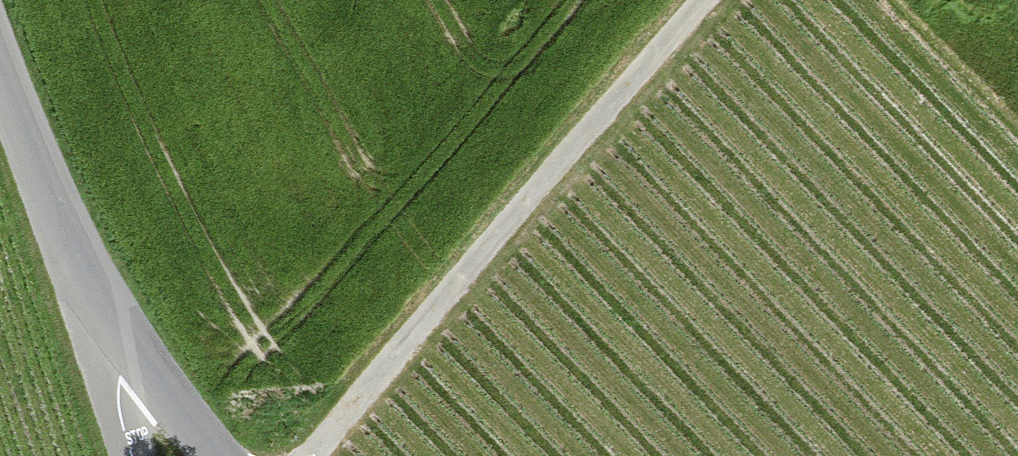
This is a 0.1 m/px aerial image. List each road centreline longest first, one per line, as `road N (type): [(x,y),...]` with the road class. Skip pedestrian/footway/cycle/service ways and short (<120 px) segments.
road 1 (track): [(704,0),(313,455)]
road 2 (unclassified): [(111,318),(0,59)]
road 3 (track): [(876,0),(1017,148)]
road 4 (unclassified): [(219,455),(111,318)]
road 5 (unclassified): [(136,455),(115,381),(111,318)]

